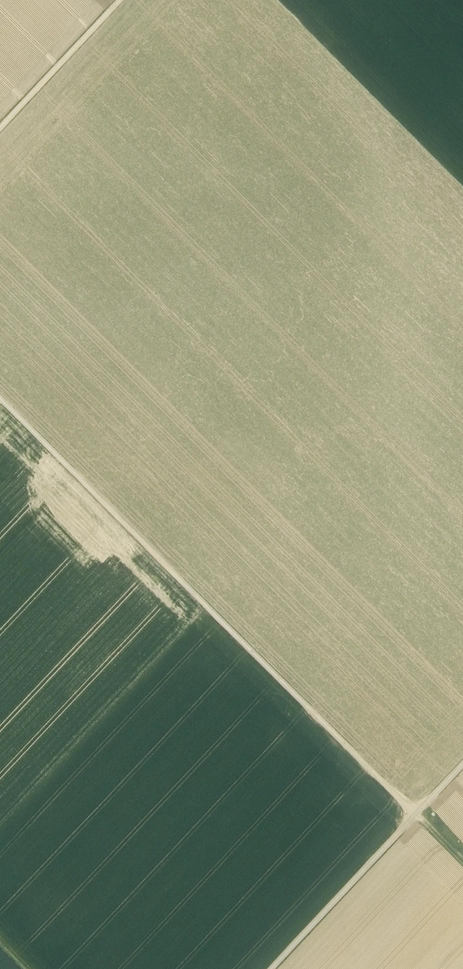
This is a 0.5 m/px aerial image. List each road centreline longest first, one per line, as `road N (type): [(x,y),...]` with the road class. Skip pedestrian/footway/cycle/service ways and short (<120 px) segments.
road 1 (track): [(417,815),(0,397)]
road 2 (track): [(417,815),(272,968)]
road 3 (track): [(0,142),(133,0)]

